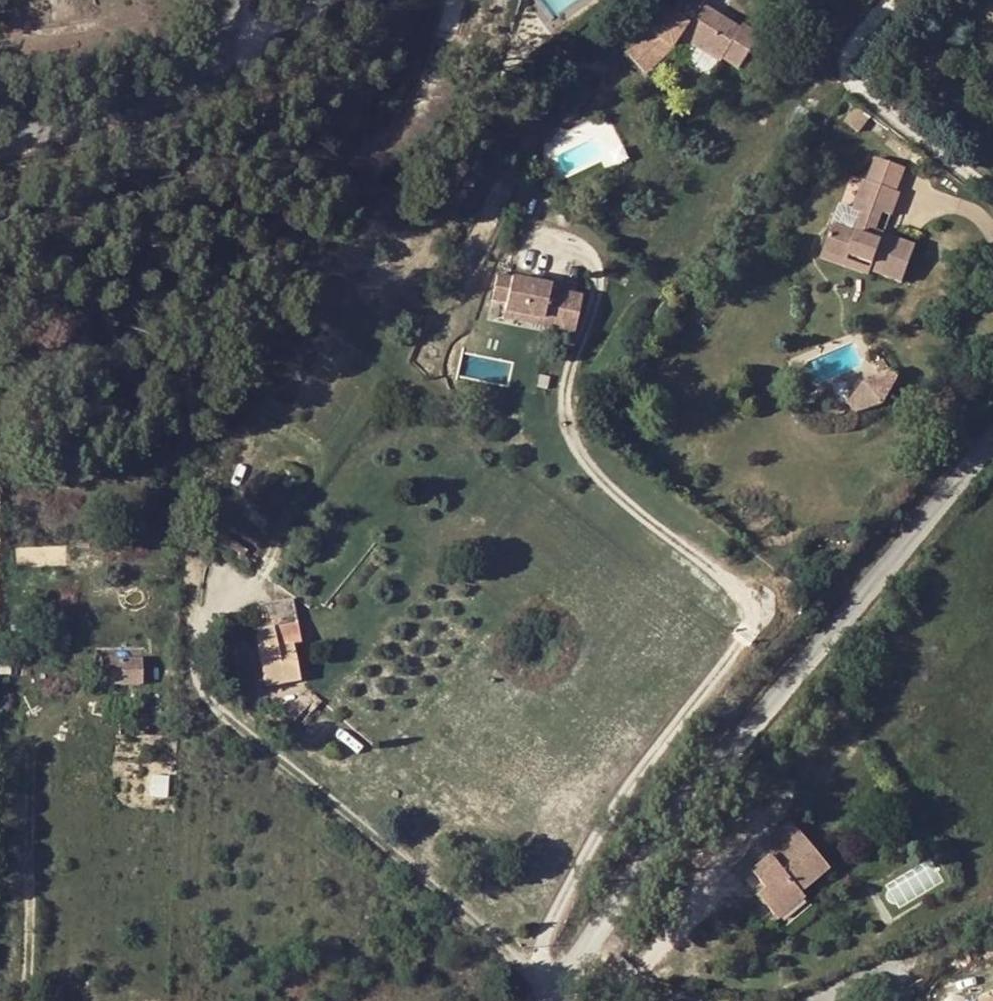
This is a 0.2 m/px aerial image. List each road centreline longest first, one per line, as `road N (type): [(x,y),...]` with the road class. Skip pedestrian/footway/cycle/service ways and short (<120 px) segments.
road 1 (unclassified): [(992,438),(833,622),(624,887),(548,1000)]
road 2 (unclassified): [(237,0),(220,54),(190,82),(57,129),(0,139)]

